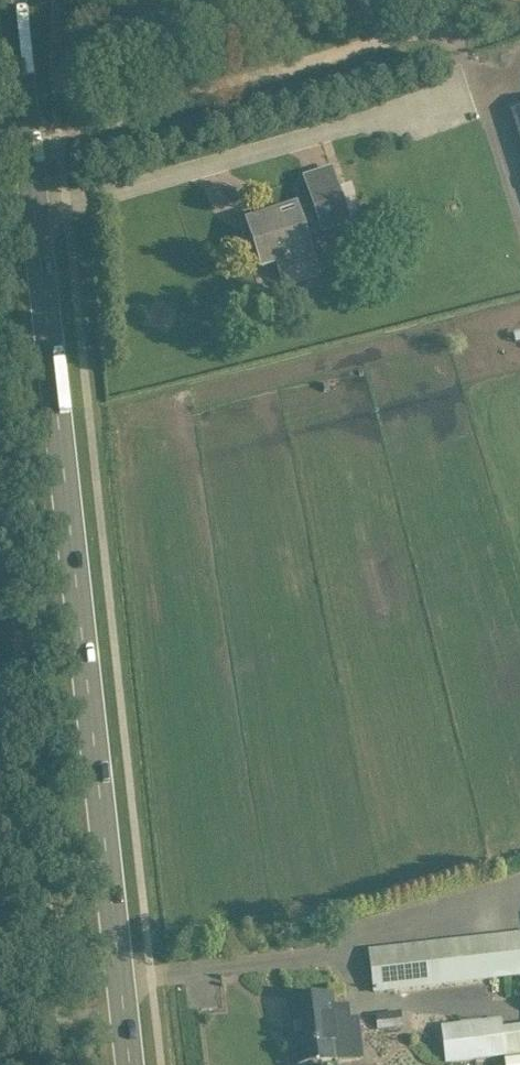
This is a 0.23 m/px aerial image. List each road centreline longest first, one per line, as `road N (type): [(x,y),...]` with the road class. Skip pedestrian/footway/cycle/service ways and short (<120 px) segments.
road 1 (primary): [(128,1064),(12,0)]
road 2 (track): [(28,149),(519,0)]

